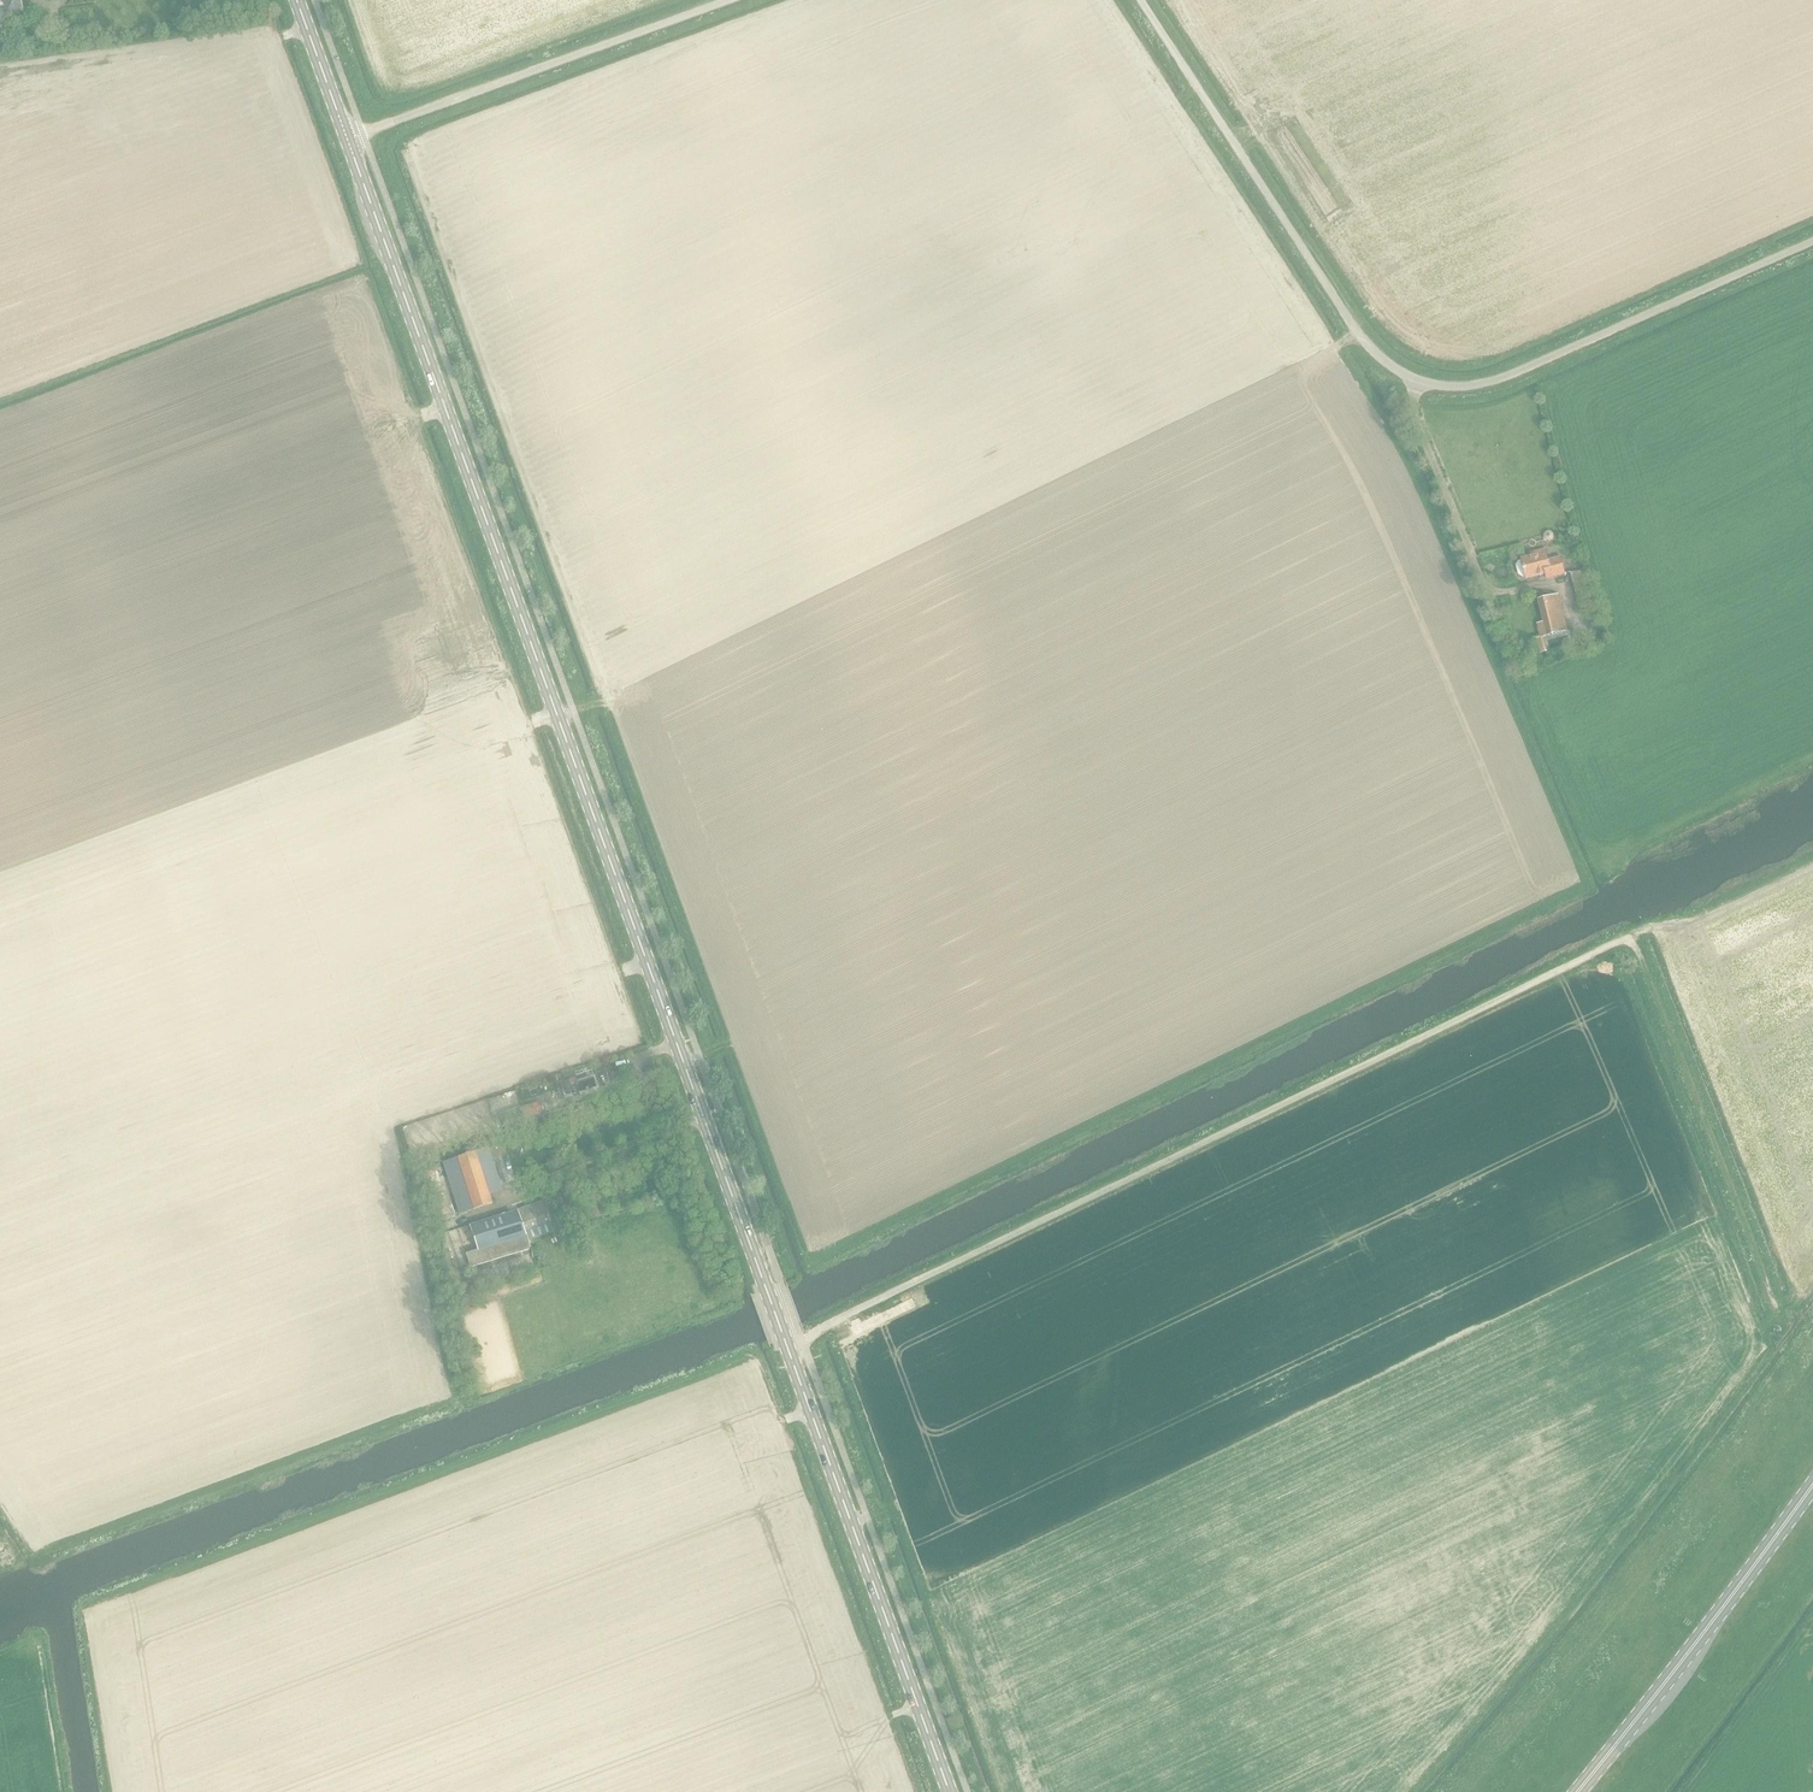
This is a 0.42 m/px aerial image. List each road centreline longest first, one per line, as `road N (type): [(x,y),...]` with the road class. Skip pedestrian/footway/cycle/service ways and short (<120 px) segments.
road 1 (secondary): [(950,1791),(347,138)]
road 2 (track): [(789,1350),(824,1326),(1629,941),(1639,948),(1776,1310),(1769,1326)]
road 3 (unclassified): [(1136,0),(1374,352),(1417,382),(1453,388),(1503,378),(1812,241)]
road 4 (unclassified): [(347,138),(730,0)]
road 5 (primary): [(1578,1791),(1812,1484)]
road 6 (secondary): [(347,138),(298,0)]

